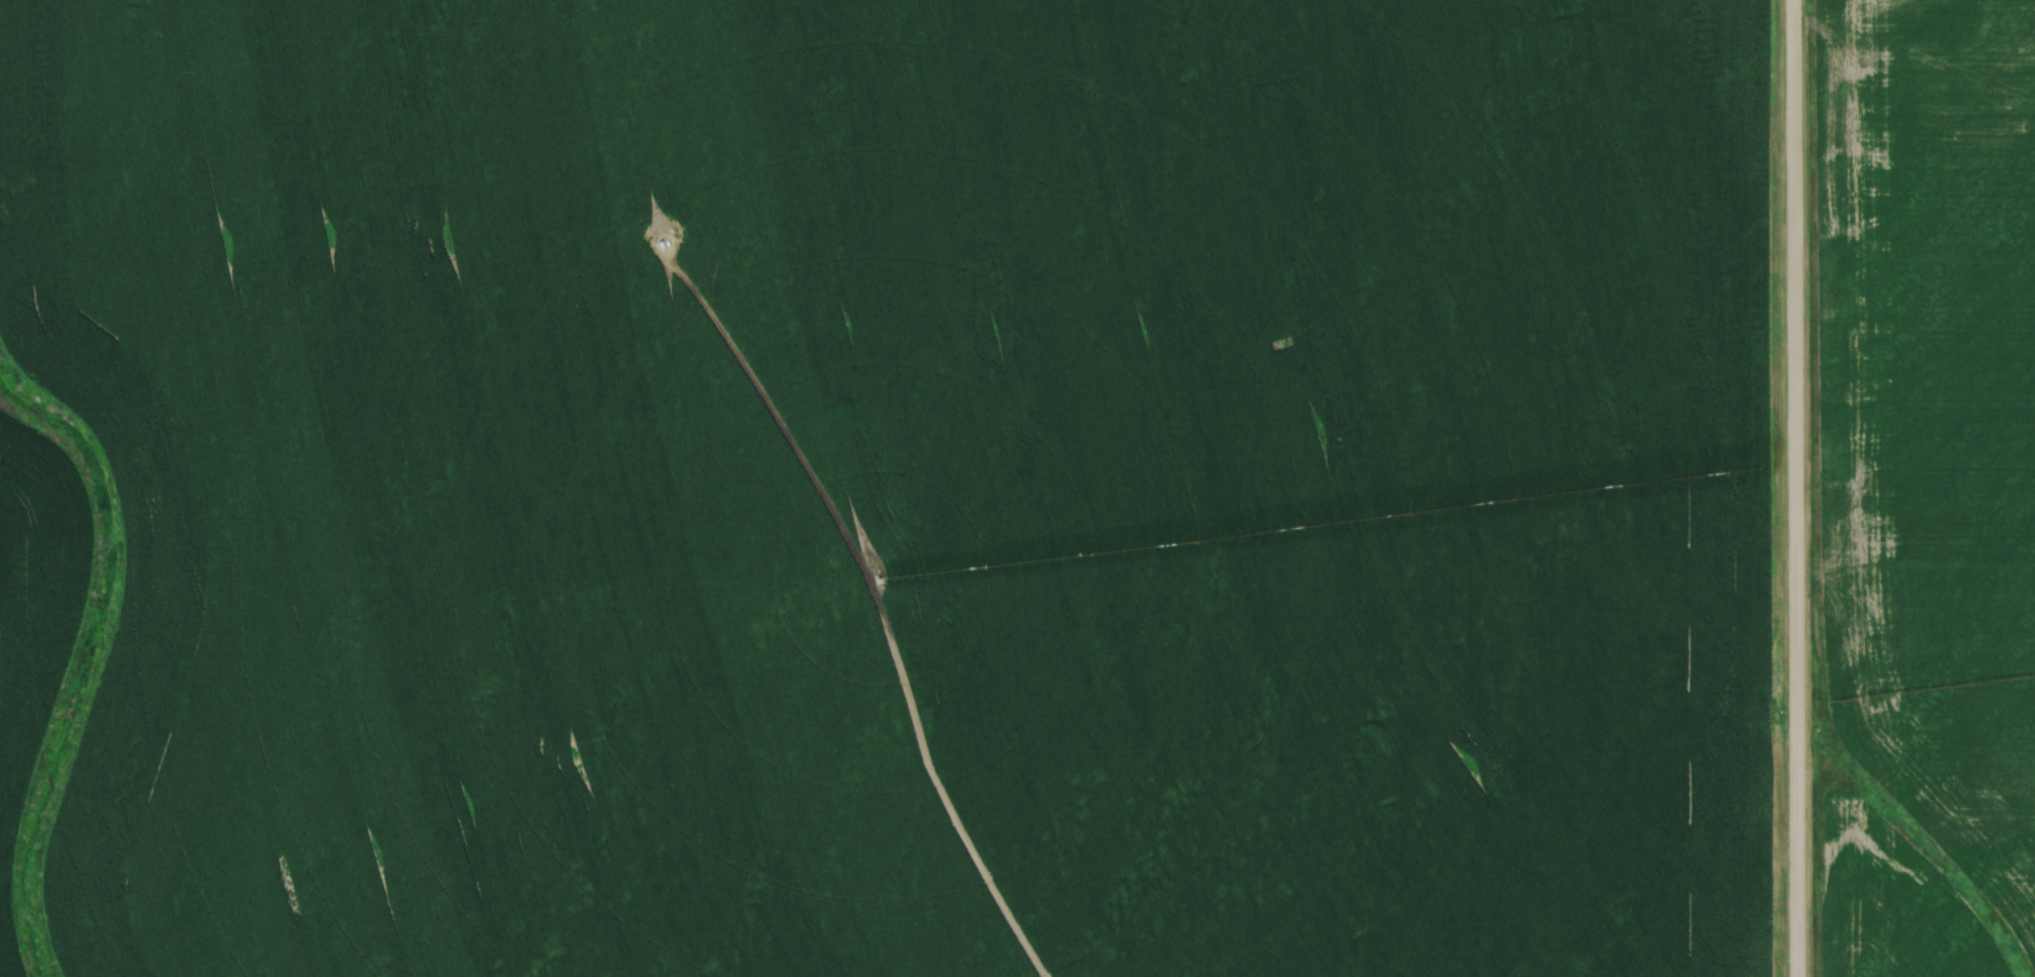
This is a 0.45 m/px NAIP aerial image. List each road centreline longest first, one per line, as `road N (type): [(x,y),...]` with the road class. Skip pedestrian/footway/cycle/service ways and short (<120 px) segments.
road 1 (residential): [(1797,976),(1792,0)]

